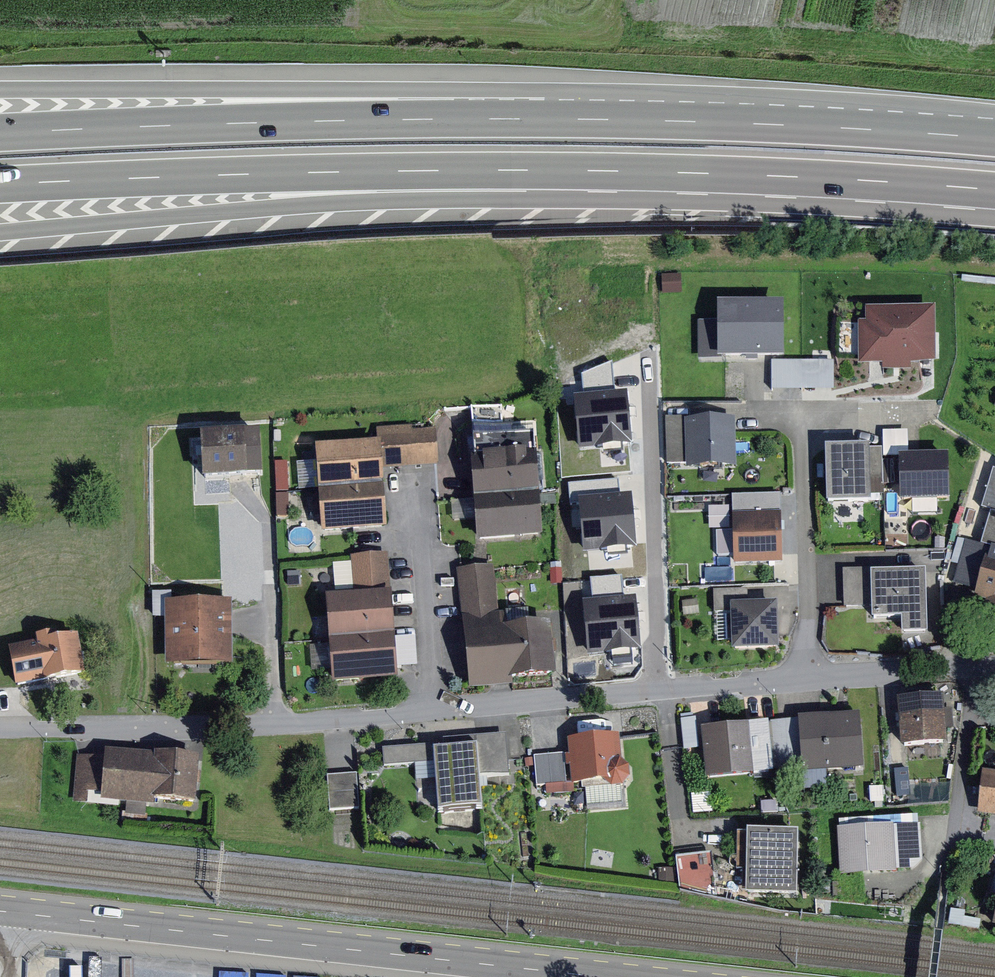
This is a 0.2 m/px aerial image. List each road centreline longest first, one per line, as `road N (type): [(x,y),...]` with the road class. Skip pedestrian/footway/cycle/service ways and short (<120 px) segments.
road 1 (motorway): [(860,125),(454,94),(0,90)]
road 2 (motorway): [(860,125),(510,116),(0,130)]
road 3 (residential): [(0,728),(232,726),(814,673)]
road 4 (motorway): [(0,233),(698,171)]
road 5 (motorway): [(0,183),(318,171),(698,171)]
road 6 (primary): [(605,976),(0,911)]
road 7 (motorway): [(698,171),(994,188)]
road 8 (residential): [(814,673),(810,412)]
road 9 (residential): [(814,673),(994,668)]
road 10 (motorway): [(994,135),(860,125)]
road 11 (residential): [(810,412),(930,411)]

